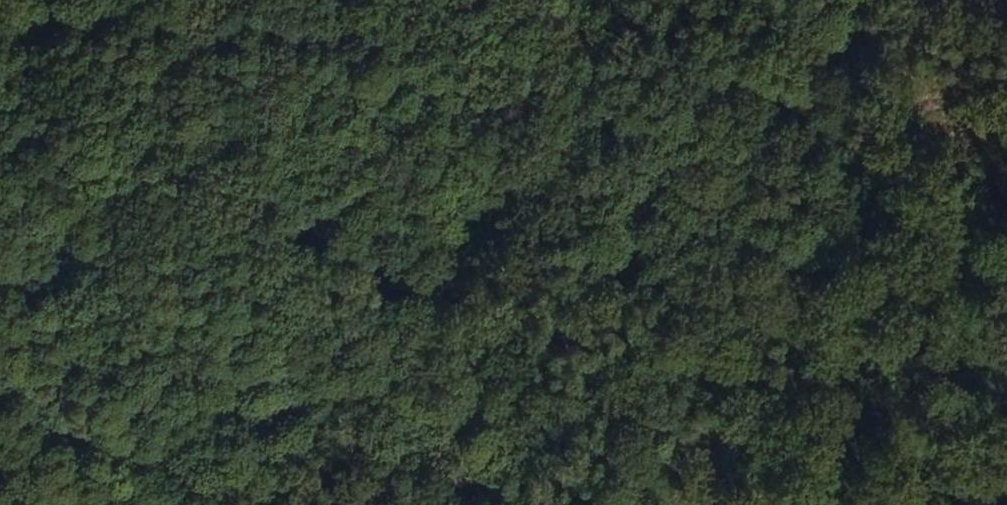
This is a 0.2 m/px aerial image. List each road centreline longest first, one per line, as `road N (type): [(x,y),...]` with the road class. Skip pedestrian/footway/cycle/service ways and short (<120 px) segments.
road 1 (track): [(833,0),(949,368),(973,504)]

